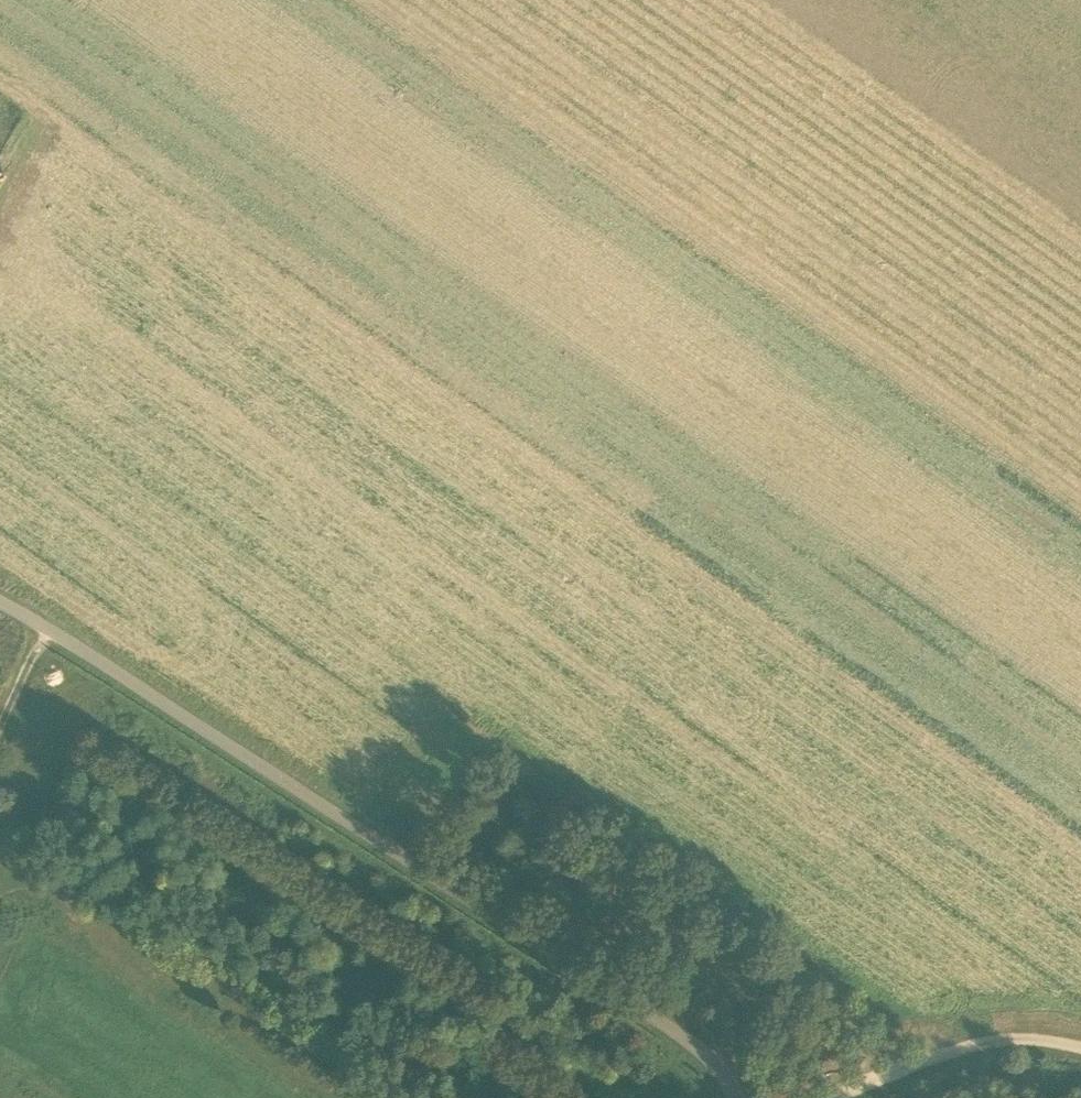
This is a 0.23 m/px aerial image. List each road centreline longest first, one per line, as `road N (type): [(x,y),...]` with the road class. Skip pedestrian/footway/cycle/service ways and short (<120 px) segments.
road 1 (unclassified): [(734,1097),(723,1071),(689,1039),(219,735)]
road 2 (unclassified): [(276,1097),(312,971),(219,735)]
road 3 (unclassified): [(219,735),(0,602)]
road 4 (track): [(848,1097),(959,1054),(1038,1045),(1080,1049)]

